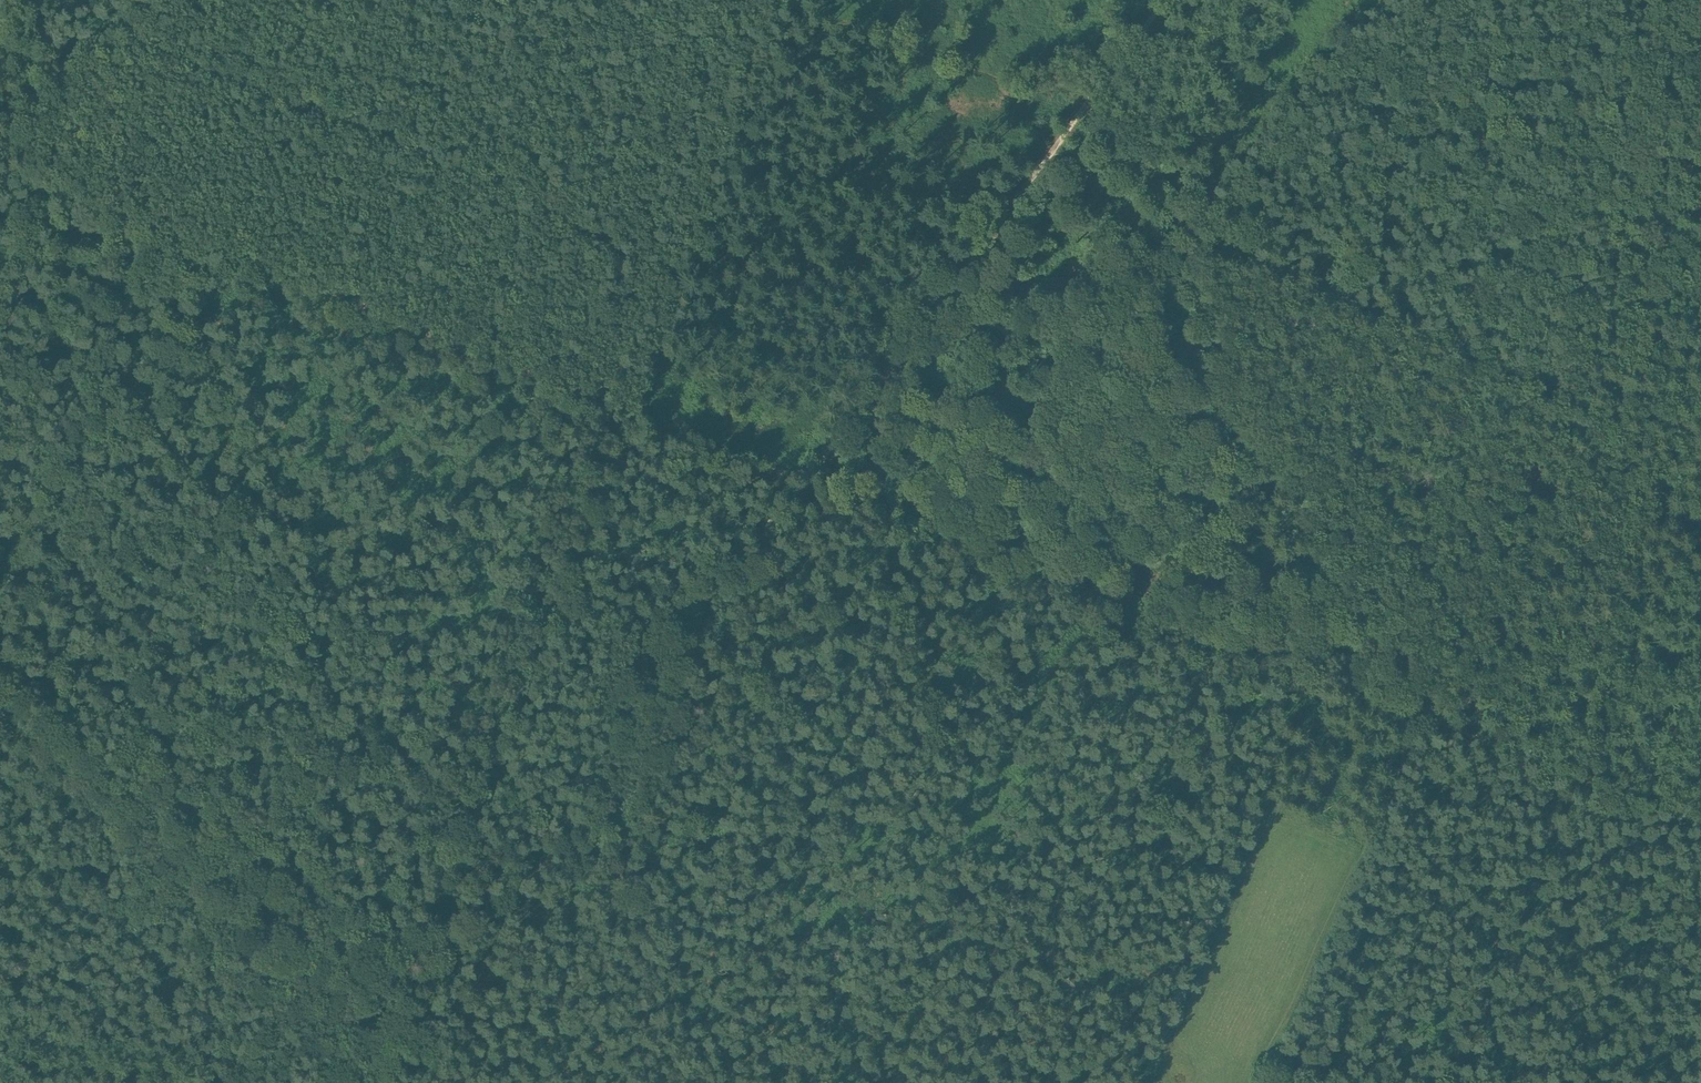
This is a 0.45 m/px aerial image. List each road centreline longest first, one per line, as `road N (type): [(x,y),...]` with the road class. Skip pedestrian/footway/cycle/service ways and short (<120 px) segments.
road 1 (track): [(1426,728),(1332,587),(1256,493),(1207,305),(1105,95)]
road 2 (track): [(419,979),(468,917),(609,816),(671,645),(809,474)]
road 3 (track): [(1168,0),(1105,95),(953,274),(809,474)]
road 4 (track): [(1271,1082),(1426,728)]

